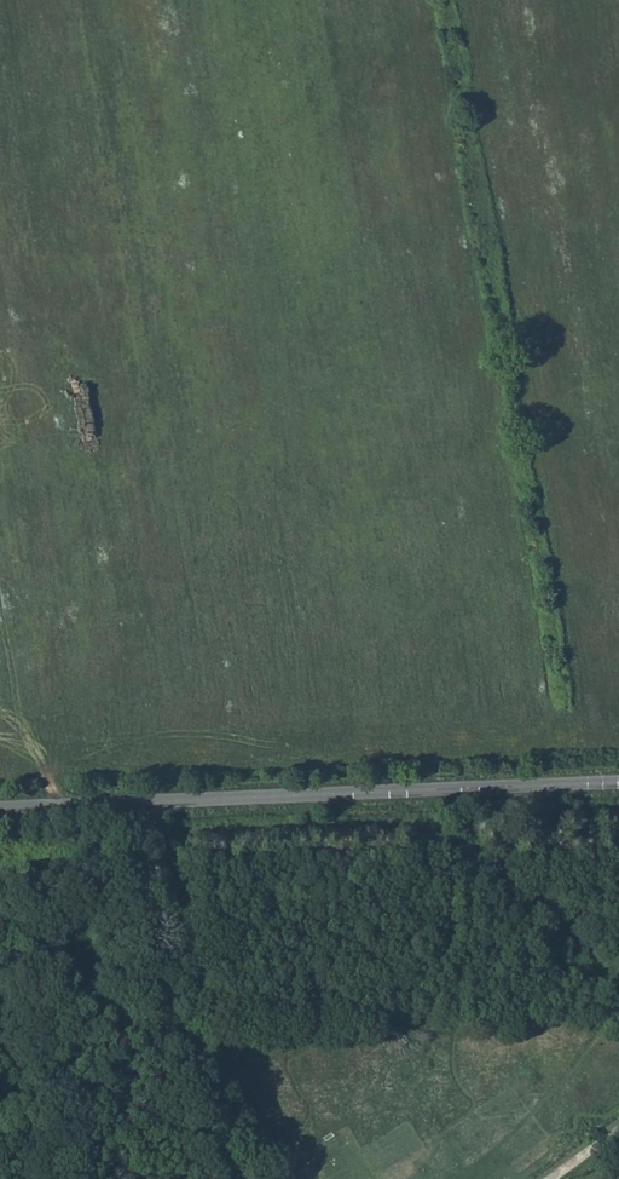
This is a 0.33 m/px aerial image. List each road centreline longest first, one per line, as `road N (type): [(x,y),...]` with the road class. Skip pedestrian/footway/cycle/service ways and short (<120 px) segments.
road 1 (unclassified): [(0,810),(618,785)]

